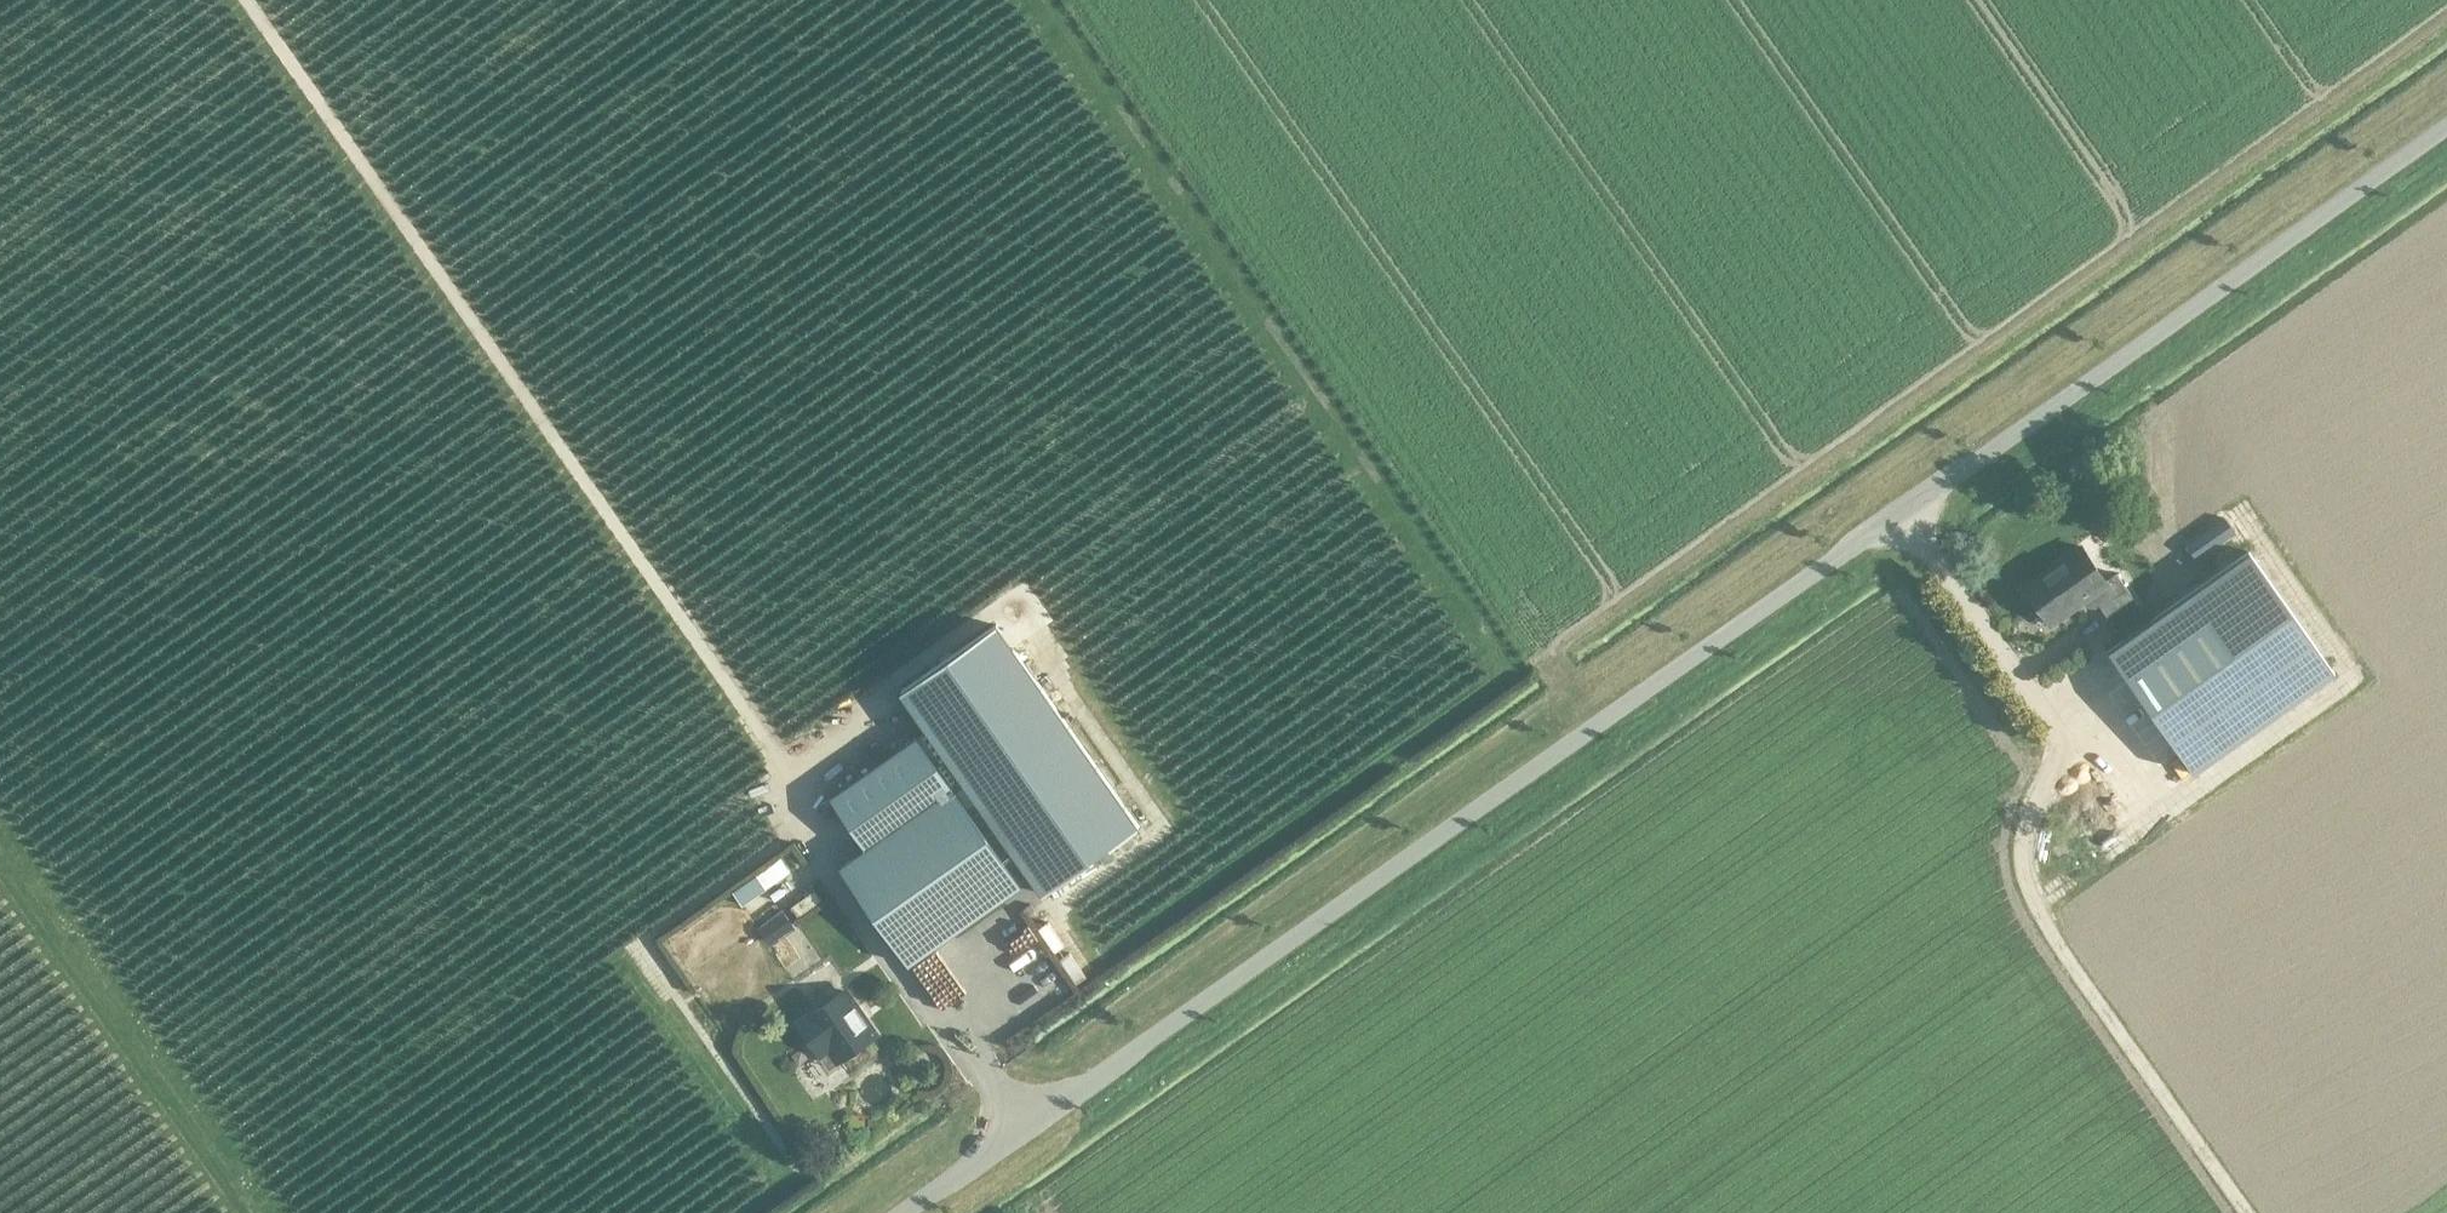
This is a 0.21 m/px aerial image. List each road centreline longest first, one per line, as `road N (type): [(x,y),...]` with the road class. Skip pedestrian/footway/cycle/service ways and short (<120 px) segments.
road 1 (unclassified): [(897,1212),(1900,517),(2446,125)]

